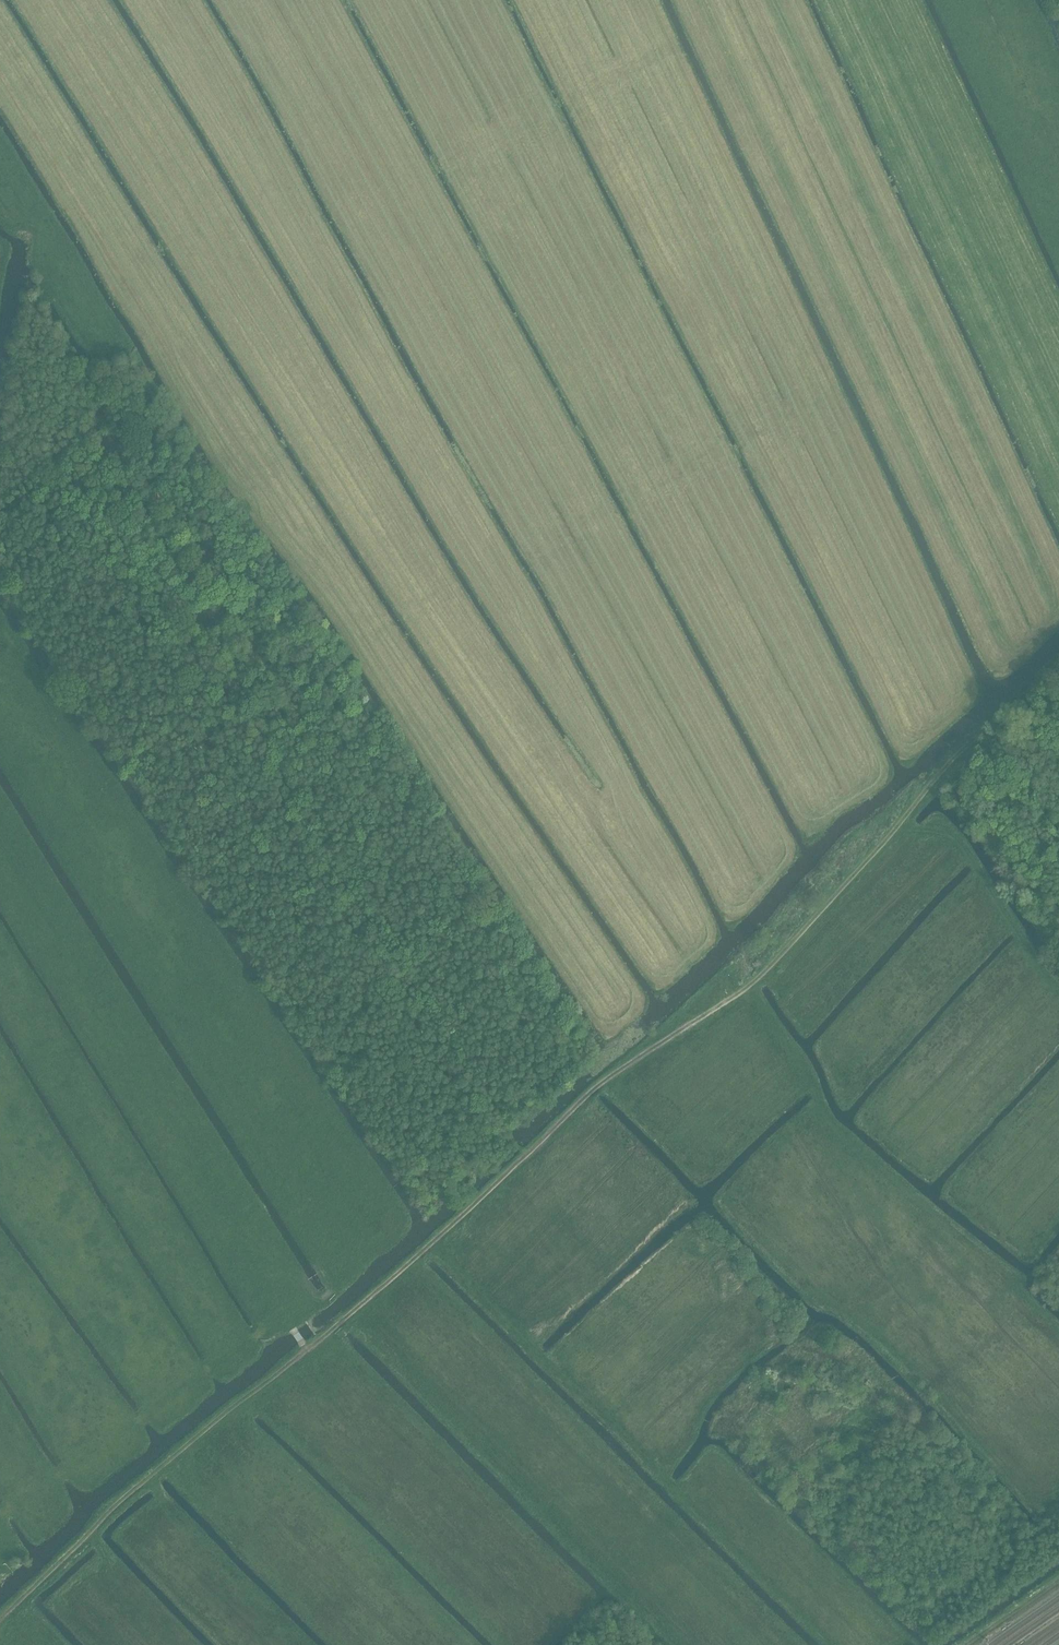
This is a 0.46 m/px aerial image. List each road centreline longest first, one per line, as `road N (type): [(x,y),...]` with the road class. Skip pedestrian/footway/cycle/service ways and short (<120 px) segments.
road 1 (track): [(0,1622),(104,1513),(391,1278),(602,1080),(764,975),(979,730),(1058,658)]

